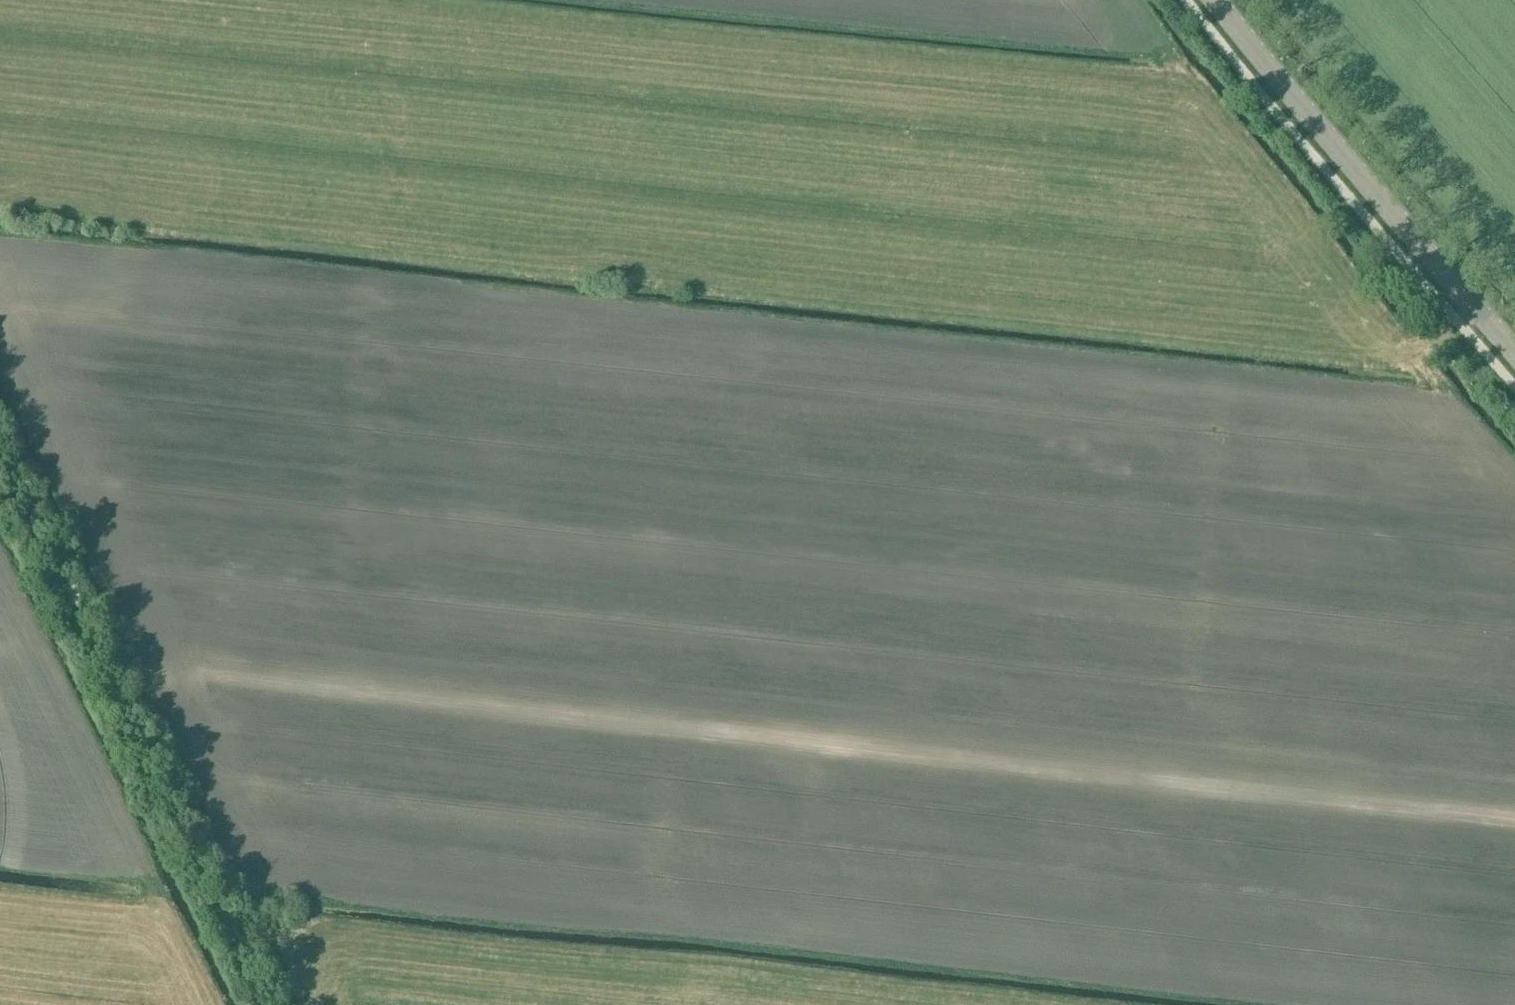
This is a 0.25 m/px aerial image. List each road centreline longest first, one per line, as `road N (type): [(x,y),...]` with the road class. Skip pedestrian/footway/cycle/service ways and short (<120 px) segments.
road 1 (tertiary): [(1514,354),(1213,0)]

